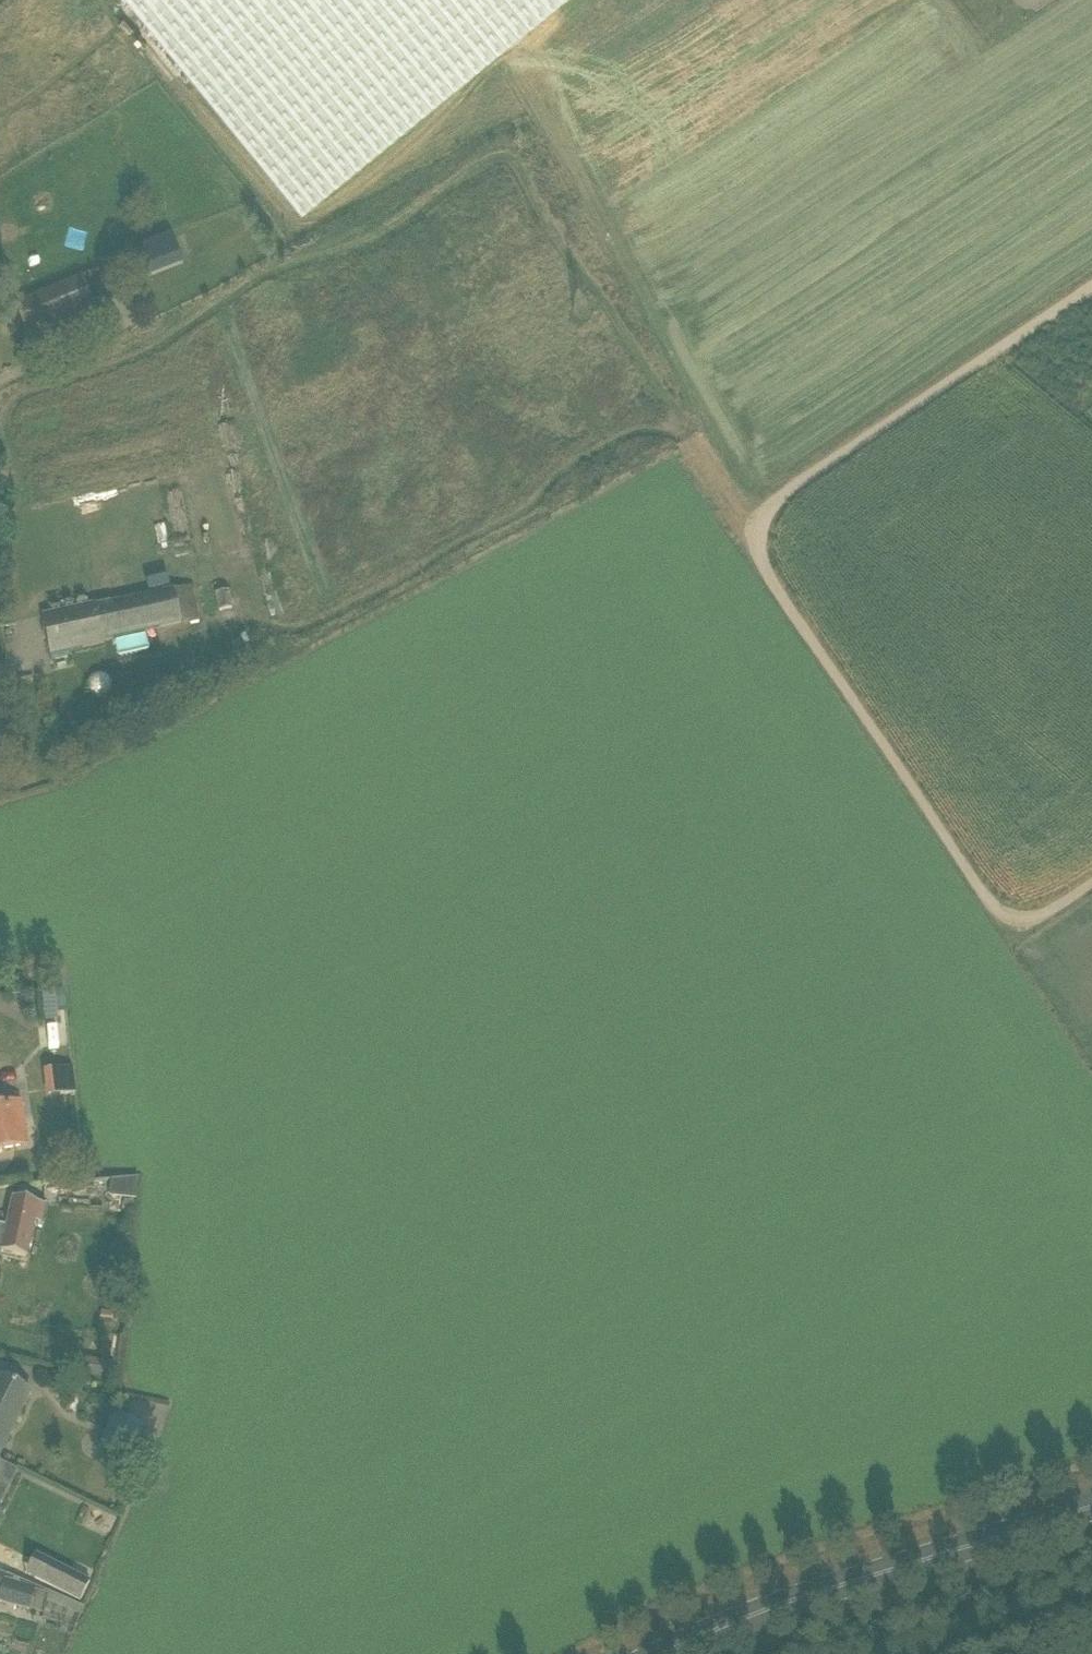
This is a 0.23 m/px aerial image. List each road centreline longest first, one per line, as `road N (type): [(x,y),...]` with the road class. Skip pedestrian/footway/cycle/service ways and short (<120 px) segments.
road 1 (track): [(1091,291),(778,500),(761,515),(757,534),(773,576),(999,911),(1017,921),(1041,917),(1091,885)]
road 2 (primary): [(663,1653),(781,1605),(1091,1506)]

